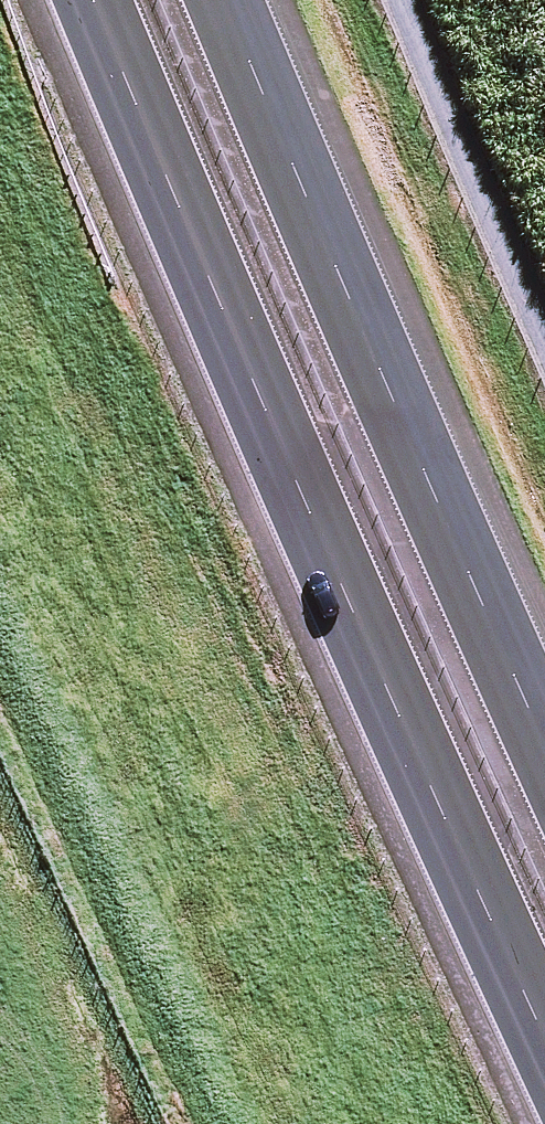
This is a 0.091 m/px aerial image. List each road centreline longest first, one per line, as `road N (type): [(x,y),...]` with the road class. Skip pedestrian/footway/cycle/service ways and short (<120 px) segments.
road 1 (motorway): [(544,1001),(102,0)]
road 2 (motorway): [(231,0),(544,717)]

